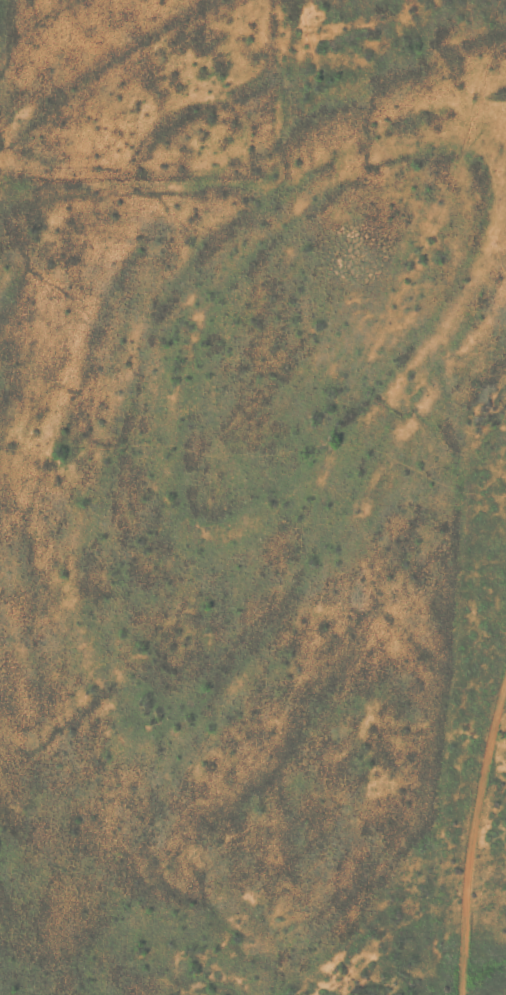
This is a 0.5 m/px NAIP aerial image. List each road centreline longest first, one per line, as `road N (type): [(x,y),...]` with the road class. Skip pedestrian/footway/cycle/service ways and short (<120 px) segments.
road 1 (residential): [(0,422),(9,409),(192,384),(222,364),(247,202),(259,0)]

